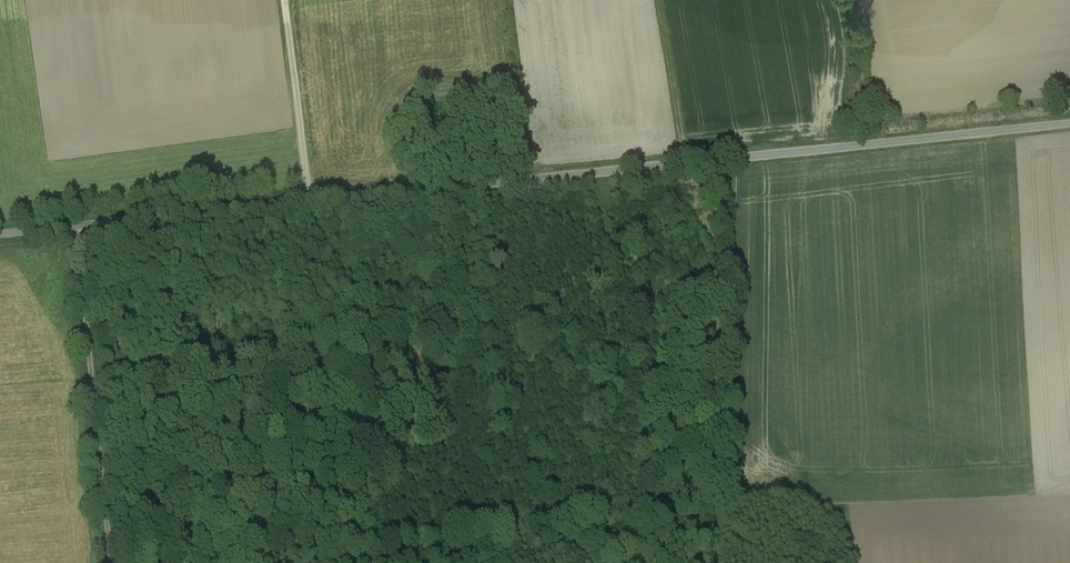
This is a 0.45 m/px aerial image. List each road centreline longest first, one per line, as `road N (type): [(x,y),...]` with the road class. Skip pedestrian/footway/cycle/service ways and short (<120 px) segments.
road 1 (unclassified): [(0,234),(1069,124)]
road 2 (track): [(79,226),(115,562)]
road 3 (track): [(285,0),(309,202)]
road 4 (track): [(685,164),(658,0)]

